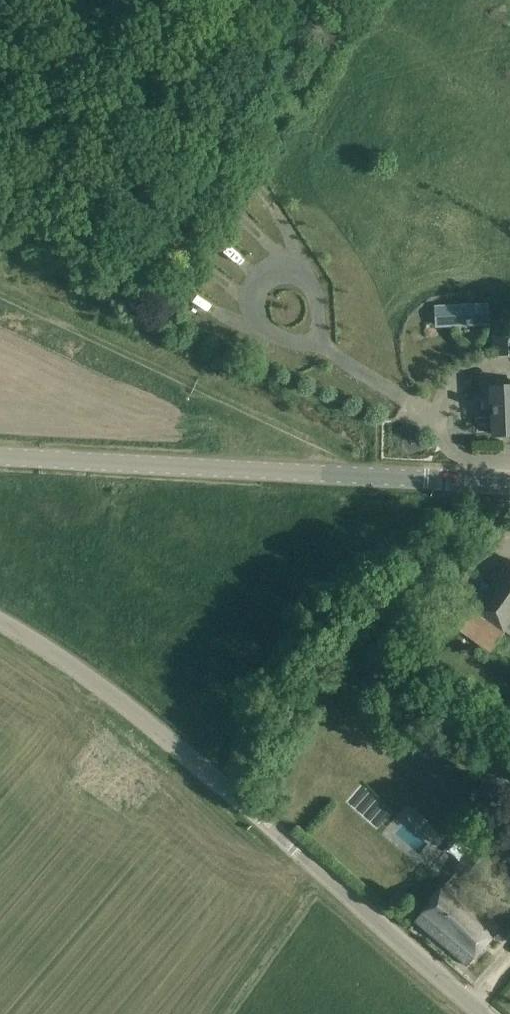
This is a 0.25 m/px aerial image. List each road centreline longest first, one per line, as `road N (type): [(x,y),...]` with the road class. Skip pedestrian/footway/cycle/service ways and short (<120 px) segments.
road 1 (unclassified): [(480,1013),(70,665),(0,624)]
road 2 (tertiary): [(509,480),(0,455)]

